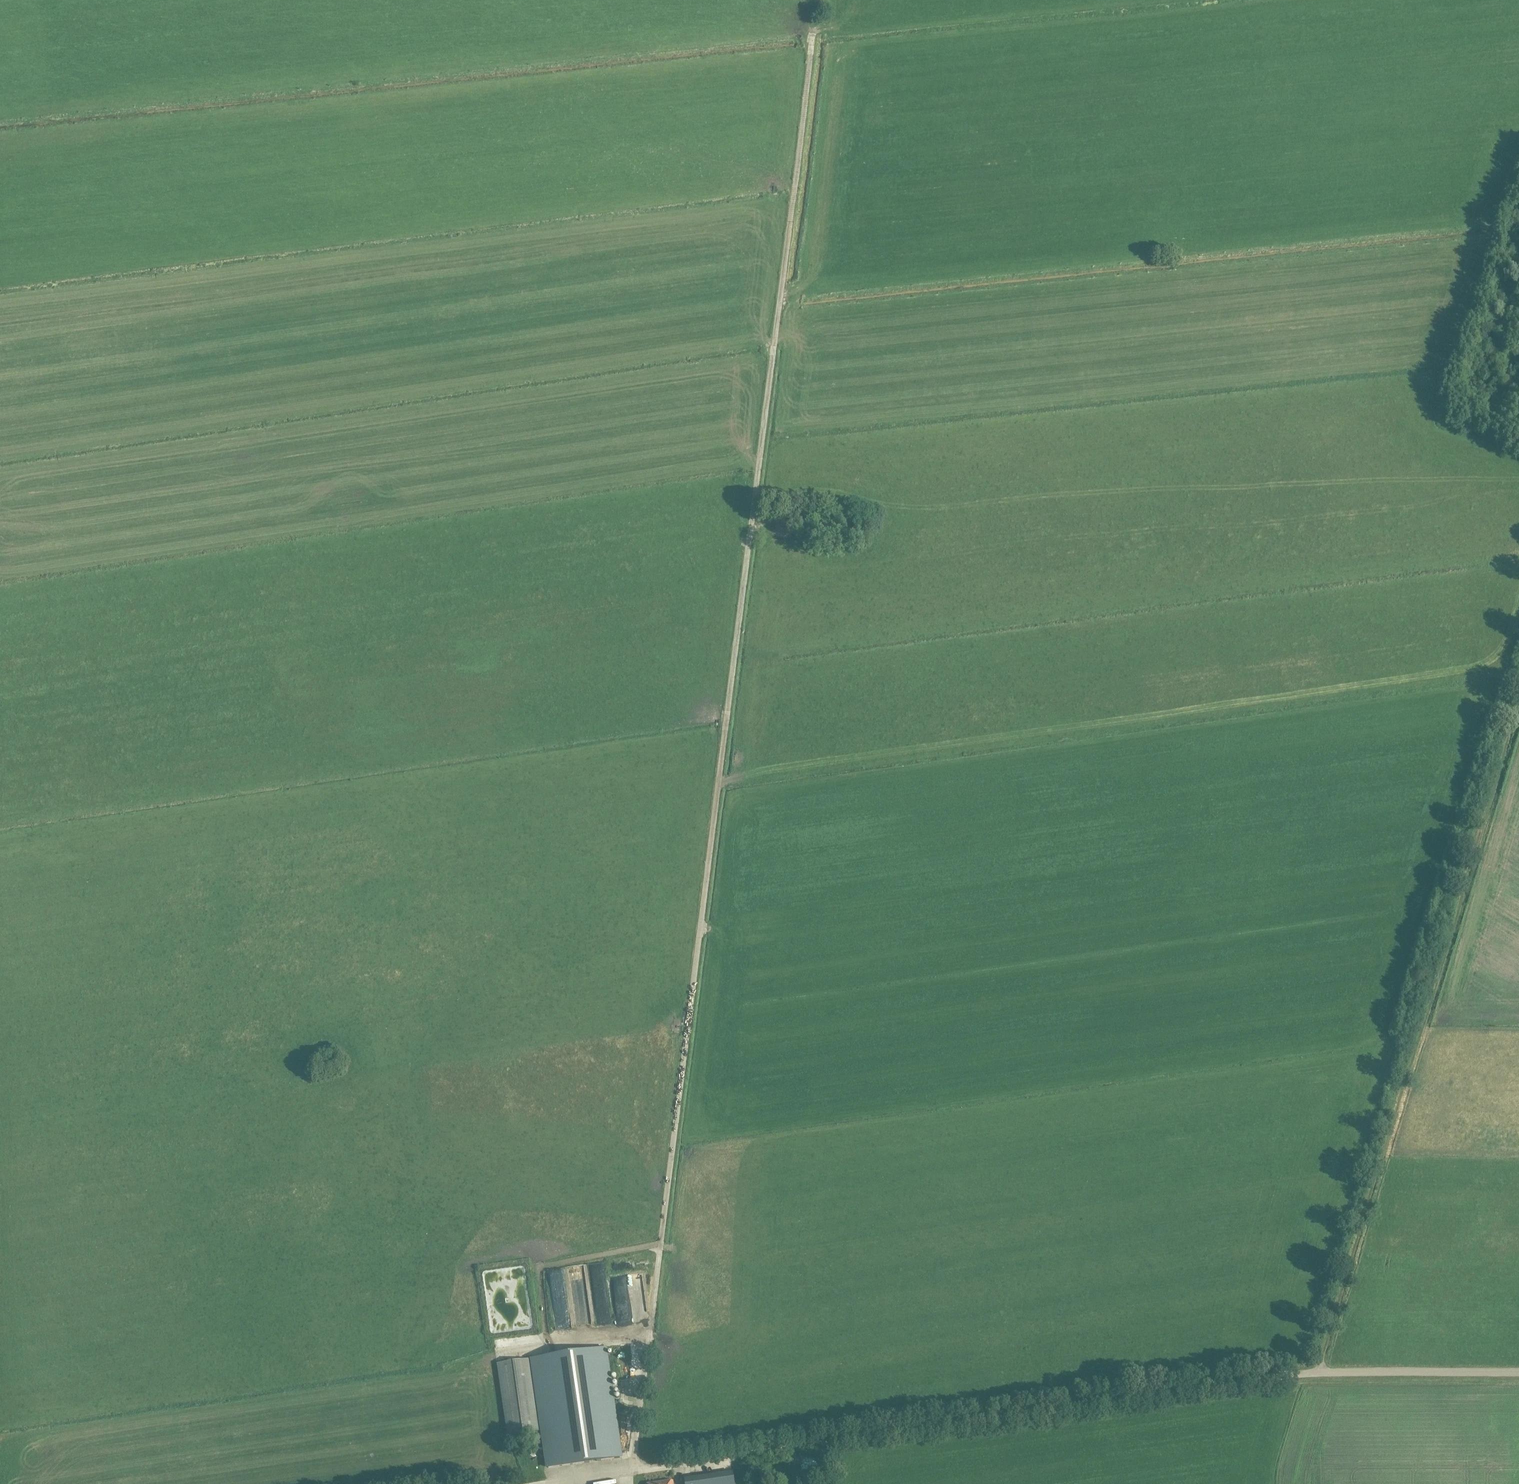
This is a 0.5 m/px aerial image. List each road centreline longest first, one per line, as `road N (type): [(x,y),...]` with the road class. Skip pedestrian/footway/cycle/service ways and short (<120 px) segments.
road 1 (track): [(811,55),(629,1471)]
road 2 (track): [(1518,1372),(1317,1372),(543,1483)]
road 3 (track): [(1518,696),(1317,1372)]

